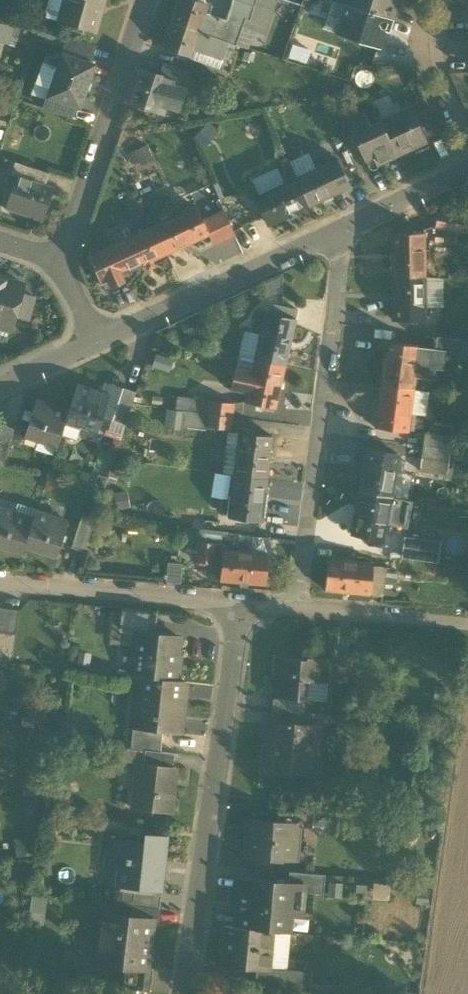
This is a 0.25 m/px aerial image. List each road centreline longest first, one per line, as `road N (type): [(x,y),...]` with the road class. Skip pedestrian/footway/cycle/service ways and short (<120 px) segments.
road 1 (residential): [(240,605),(181,993)]
road 2 (residential): [(348,225),(296,610)]
road 3 (unclassified): [(348,225),(94,342)]
road 4 (residential): [(62,262),(148,0)]
road 5 (residential): [(240,605),(0,584)]
road 6 (residential): [(467,625),(296,610)]
road 7 (residential): [(442,0),(437,72),(467,148)]
road 8 (unclassified): [(467,168),(348,225)]

